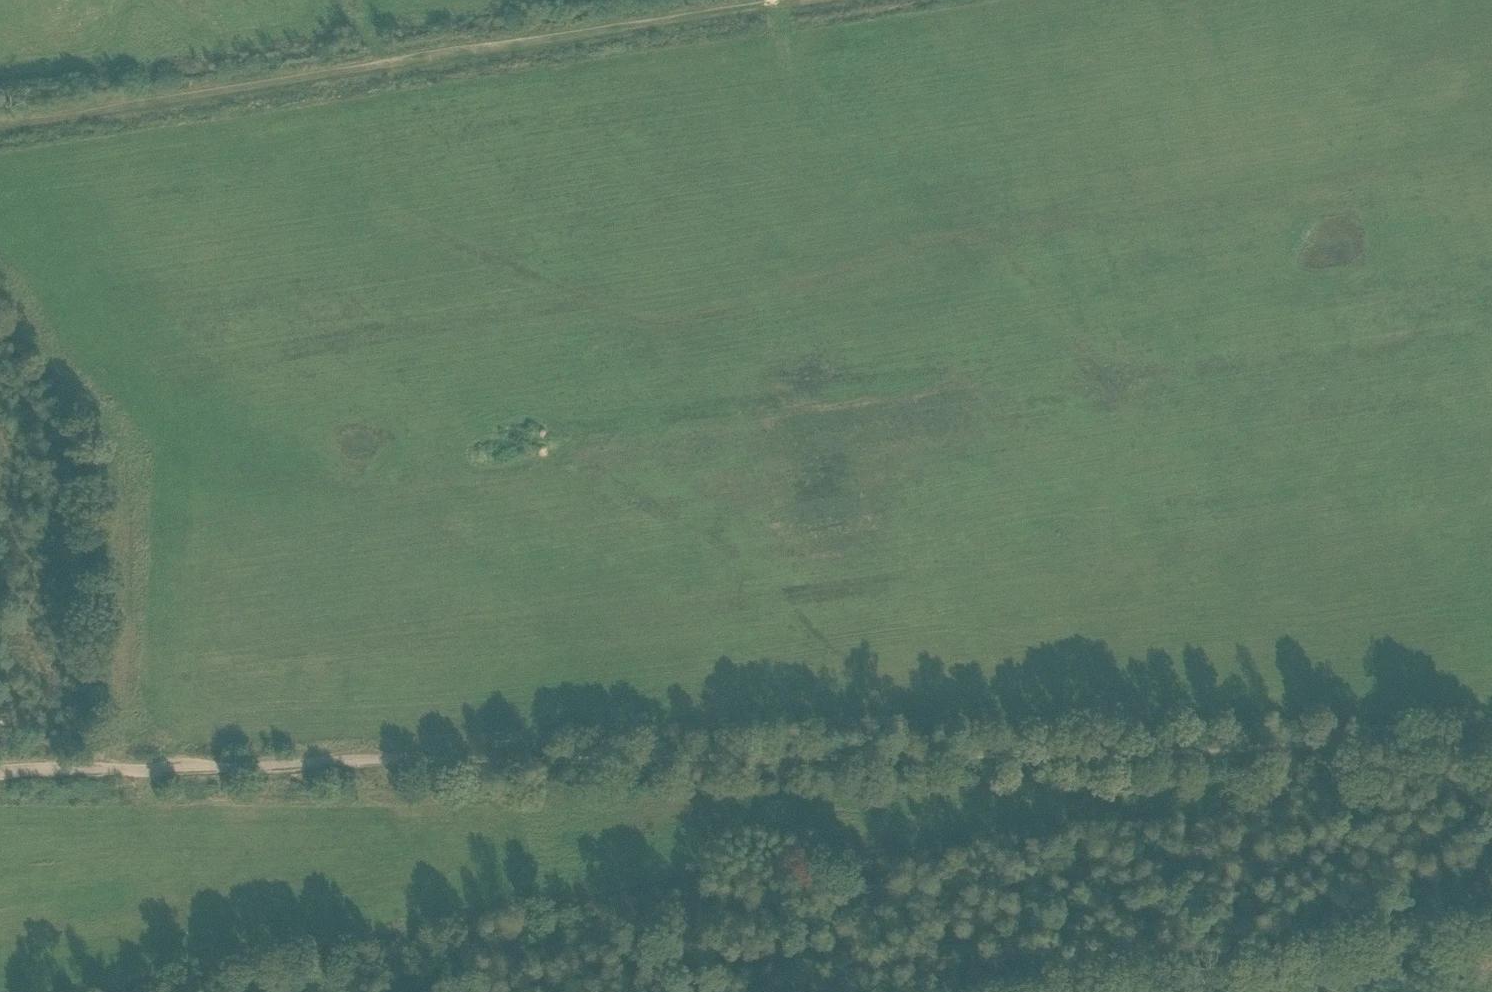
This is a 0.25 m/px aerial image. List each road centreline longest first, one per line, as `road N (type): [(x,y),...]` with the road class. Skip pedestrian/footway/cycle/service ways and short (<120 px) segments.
road 1 (track): [(0,773),(1491,742)]
road 2 (track): [(0,126),(797,0)]

